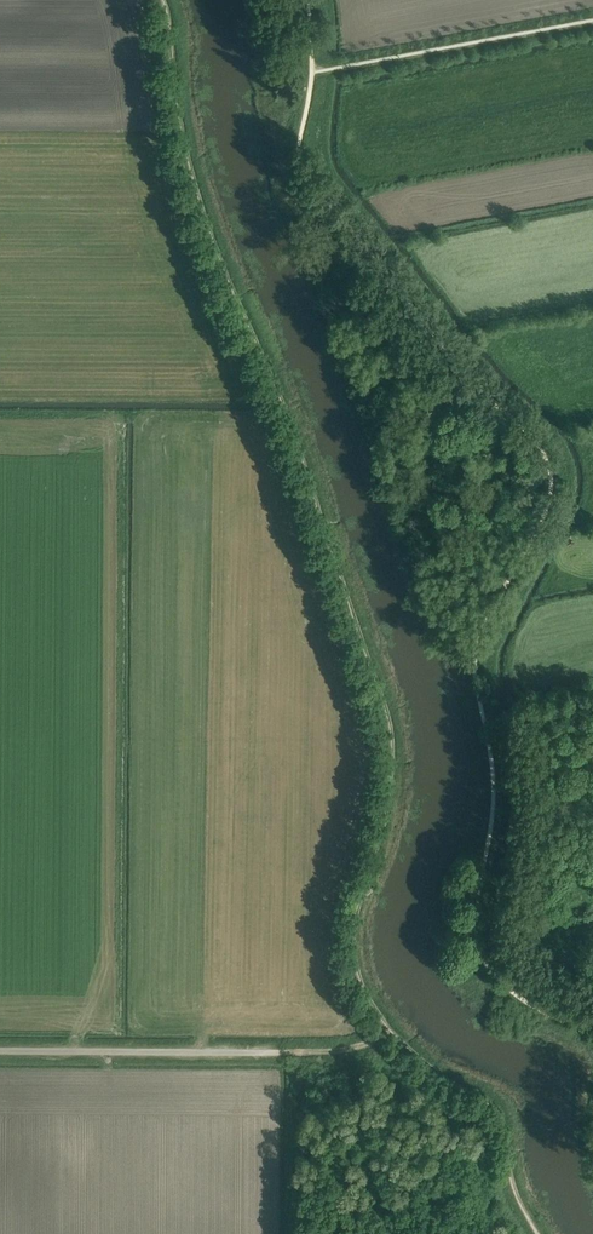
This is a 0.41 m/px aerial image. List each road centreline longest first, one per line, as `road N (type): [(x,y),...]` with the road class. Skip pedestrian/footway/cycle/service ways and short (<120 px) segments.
road 1 (track): [(537,1233),(512,1177),(501,1115),(393,1033),(350,953),(351,917),(389,789),(387,715),(186,155),(161,0)]
road 2 (unclassified): [(0,1051),(281,1054)]

